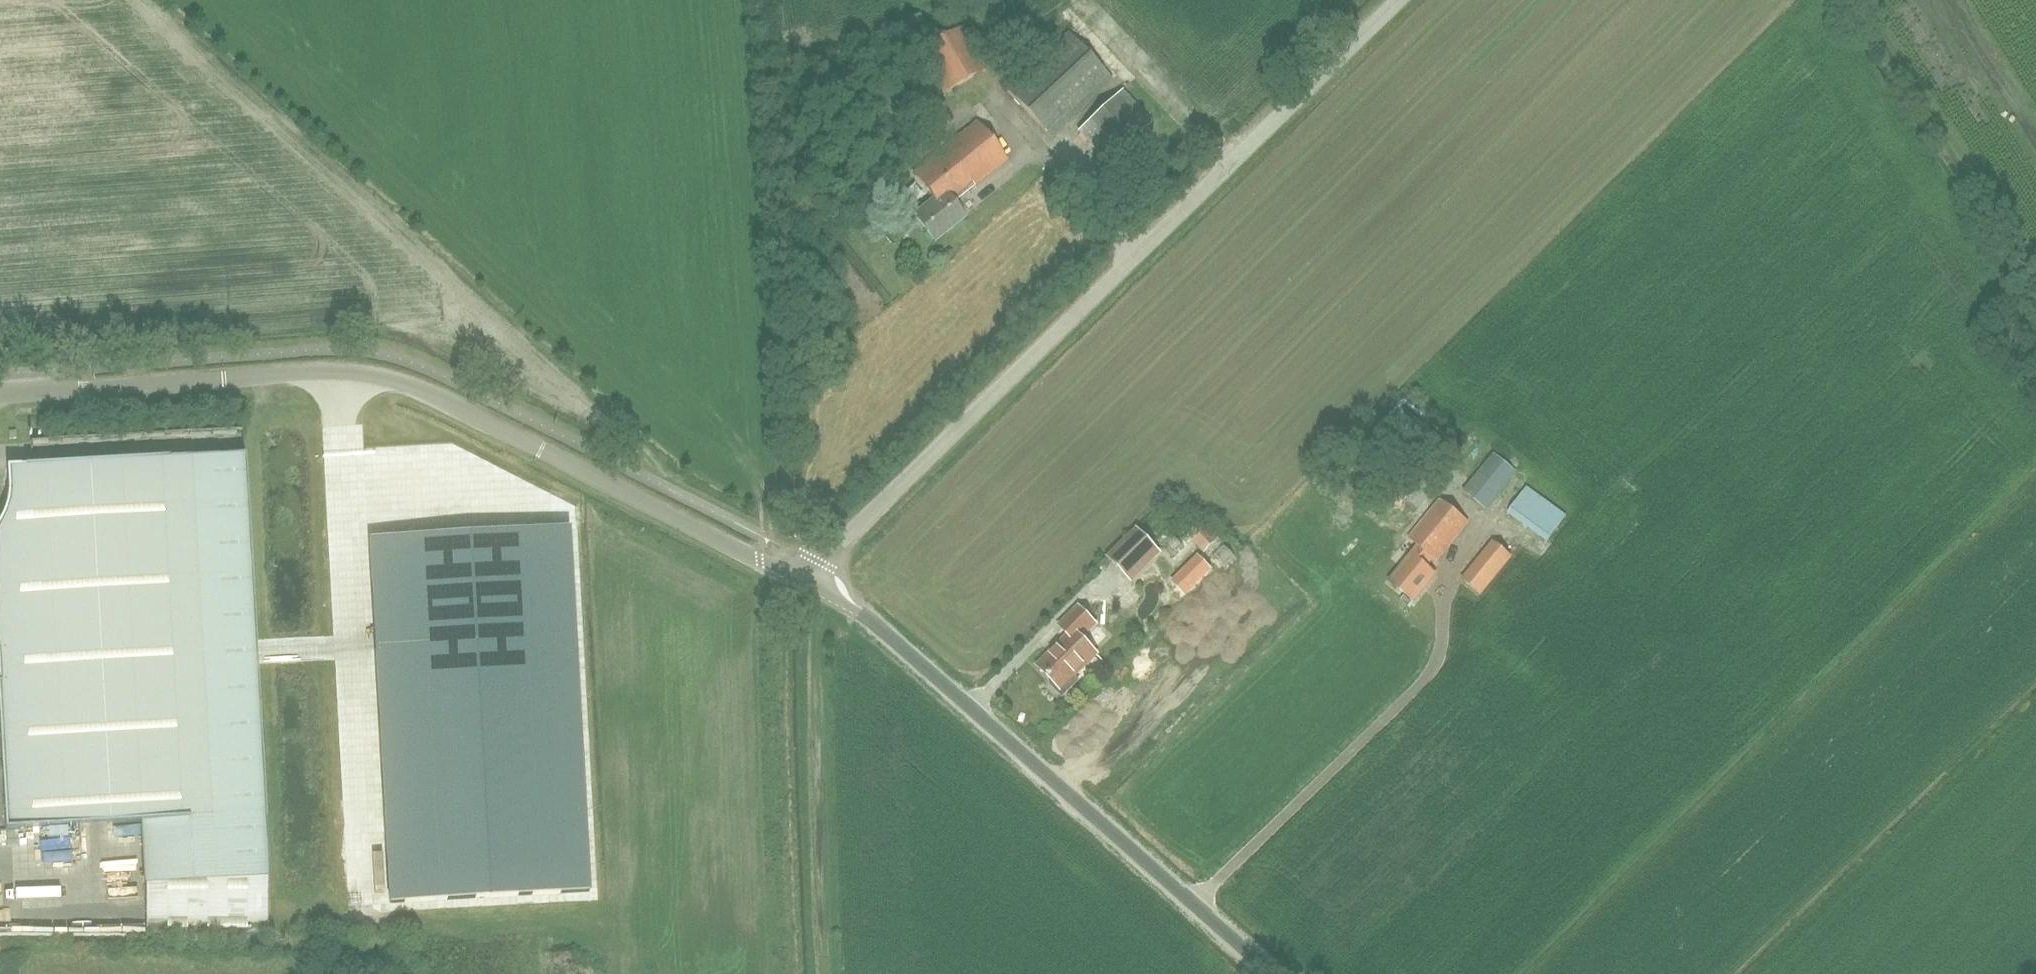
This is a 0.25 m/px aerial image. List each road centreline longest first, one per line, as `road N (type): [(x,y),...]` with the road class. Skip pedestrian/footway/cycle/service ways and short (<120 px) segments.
road 1 (unclassified): [(804,581),(386,377),(318,371),(0,394)]
road 2 (unclassified): [(1398,0),(804,581)]
road 3 (unclassified): [(1268,973),(914,659),(804,581)]

